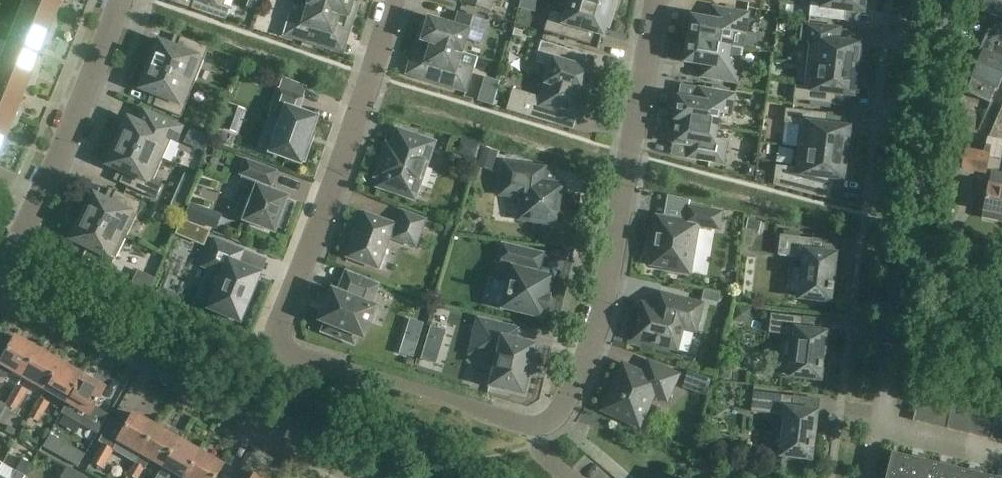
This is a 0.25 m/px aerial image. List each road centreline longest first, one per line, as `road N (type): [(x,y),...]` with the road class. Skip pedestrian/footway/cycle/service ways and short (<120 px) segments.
road 1 (residential): [(539,429),(486,419),(293,353),(280,334),(392,0)]
road 2 (residential): [(539,429),(564,407),(597,309),(655,0)]
road 3 (residential): [(349,477),(0,277)]
road 4 (residential): [(1001,462),(883,432),(875,416),(903,262)]
road 5 (residential): [(903,262),(938,0)]
road 6 (residential): [(41,199),(122,0)]

